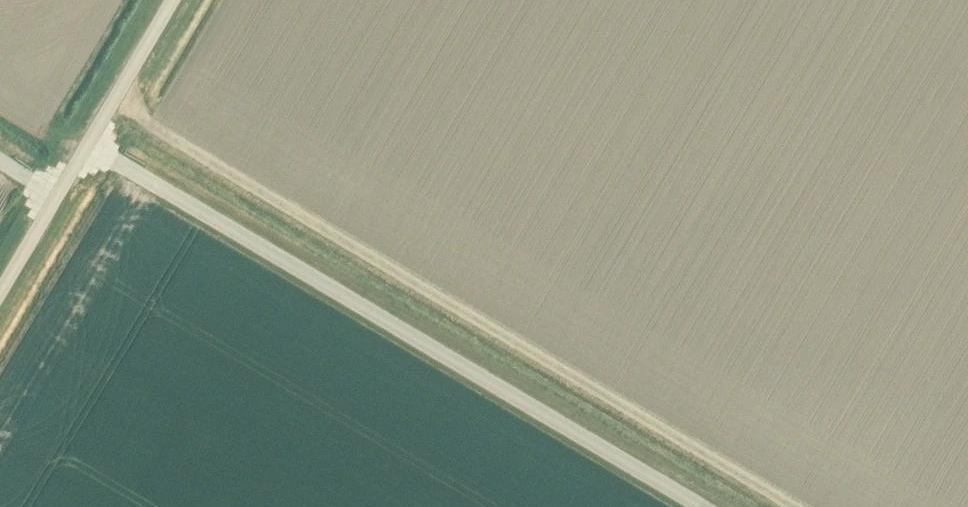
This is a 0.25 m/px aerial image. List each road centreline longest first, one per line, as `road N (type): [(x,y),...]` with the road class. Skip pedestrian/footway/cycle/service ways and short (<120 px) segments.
road 1 (unclassified): [(0,296),(175,0)]

